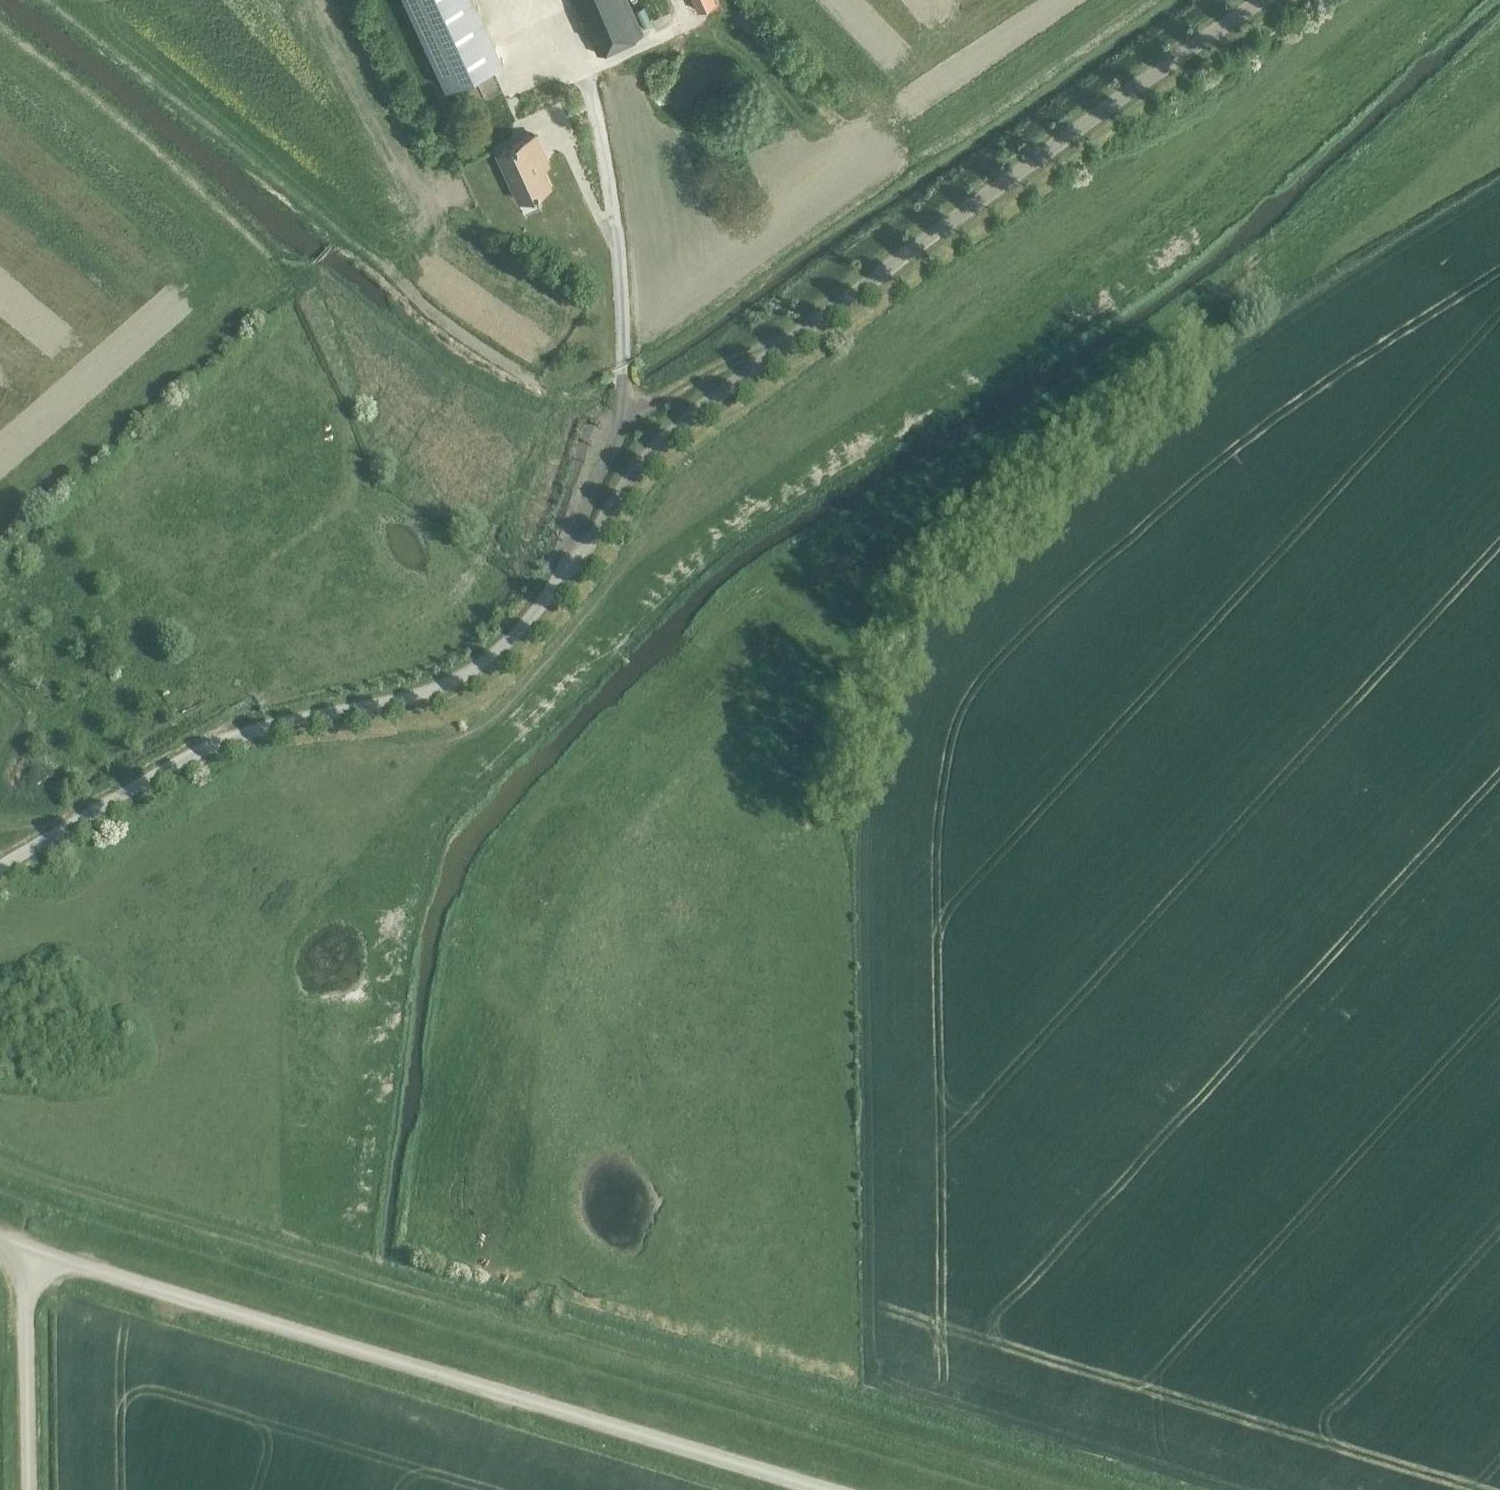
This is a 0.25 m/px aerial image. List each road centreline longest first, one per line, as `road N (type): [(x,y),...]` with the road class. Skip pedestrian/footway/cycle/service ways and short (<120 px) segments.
road 1 (track): [(602,523),(684,420),(1262,0)]
road 2 (unclassified): [(814,1489),(36,1252)]
road 3 (unclassified): [(0,867),(210,746),(455,681),(519,632),(602,523)]
road 4 (unclassified): [(27,1489),(26,1288),(36,1252)]

